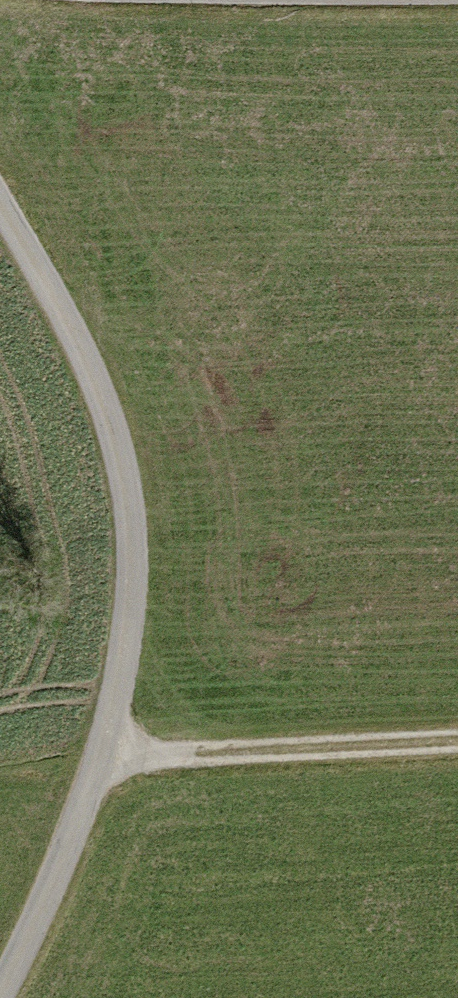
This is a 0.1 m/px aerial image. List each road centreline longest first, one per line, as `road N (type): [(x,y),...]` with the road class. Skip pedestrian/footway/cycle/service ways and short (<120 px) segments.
road 1 (tertiary): [(0,220),(93,393),(125,507),(122,611),(101,763),(0,992)]
road 2 (track): [(101,763),(457,746)]

